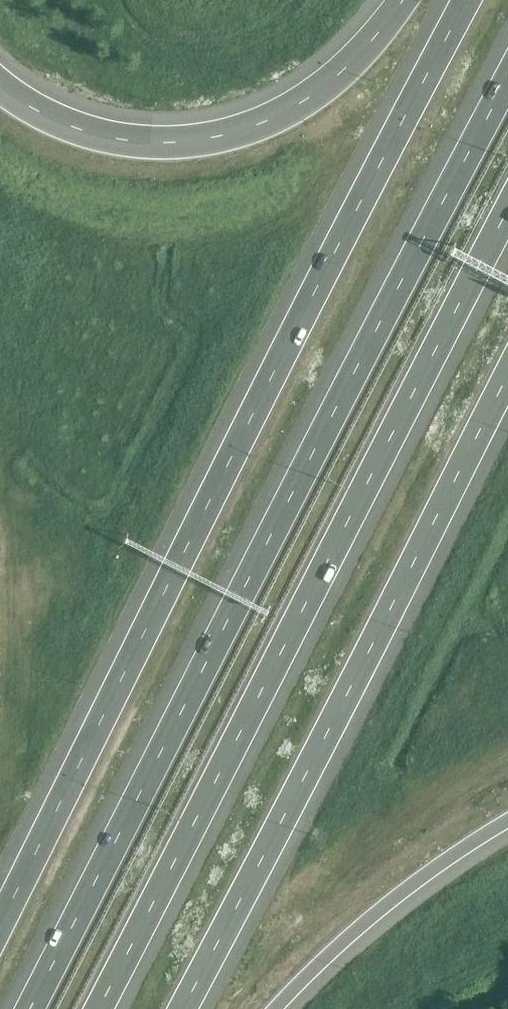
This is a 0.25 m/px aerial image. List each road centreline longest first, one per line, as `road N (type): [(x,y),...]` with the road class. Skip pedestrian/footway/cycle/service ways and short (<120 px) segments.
road 1 (motorway): [(507,83),(24,1008)]
road 2 (motorway): [(469,0),(0,919)]
road 3 (motorway): [(98,1008),(507,211)]
road 4 (motorway): [(180,1008),(507,379)]
road 5 (motorway): [(404,0),(320,92),(210,137),(132,143),(34,107),(0,81)]
road 6 (motorway): [(276,1008),(380,910),(507,823)]

